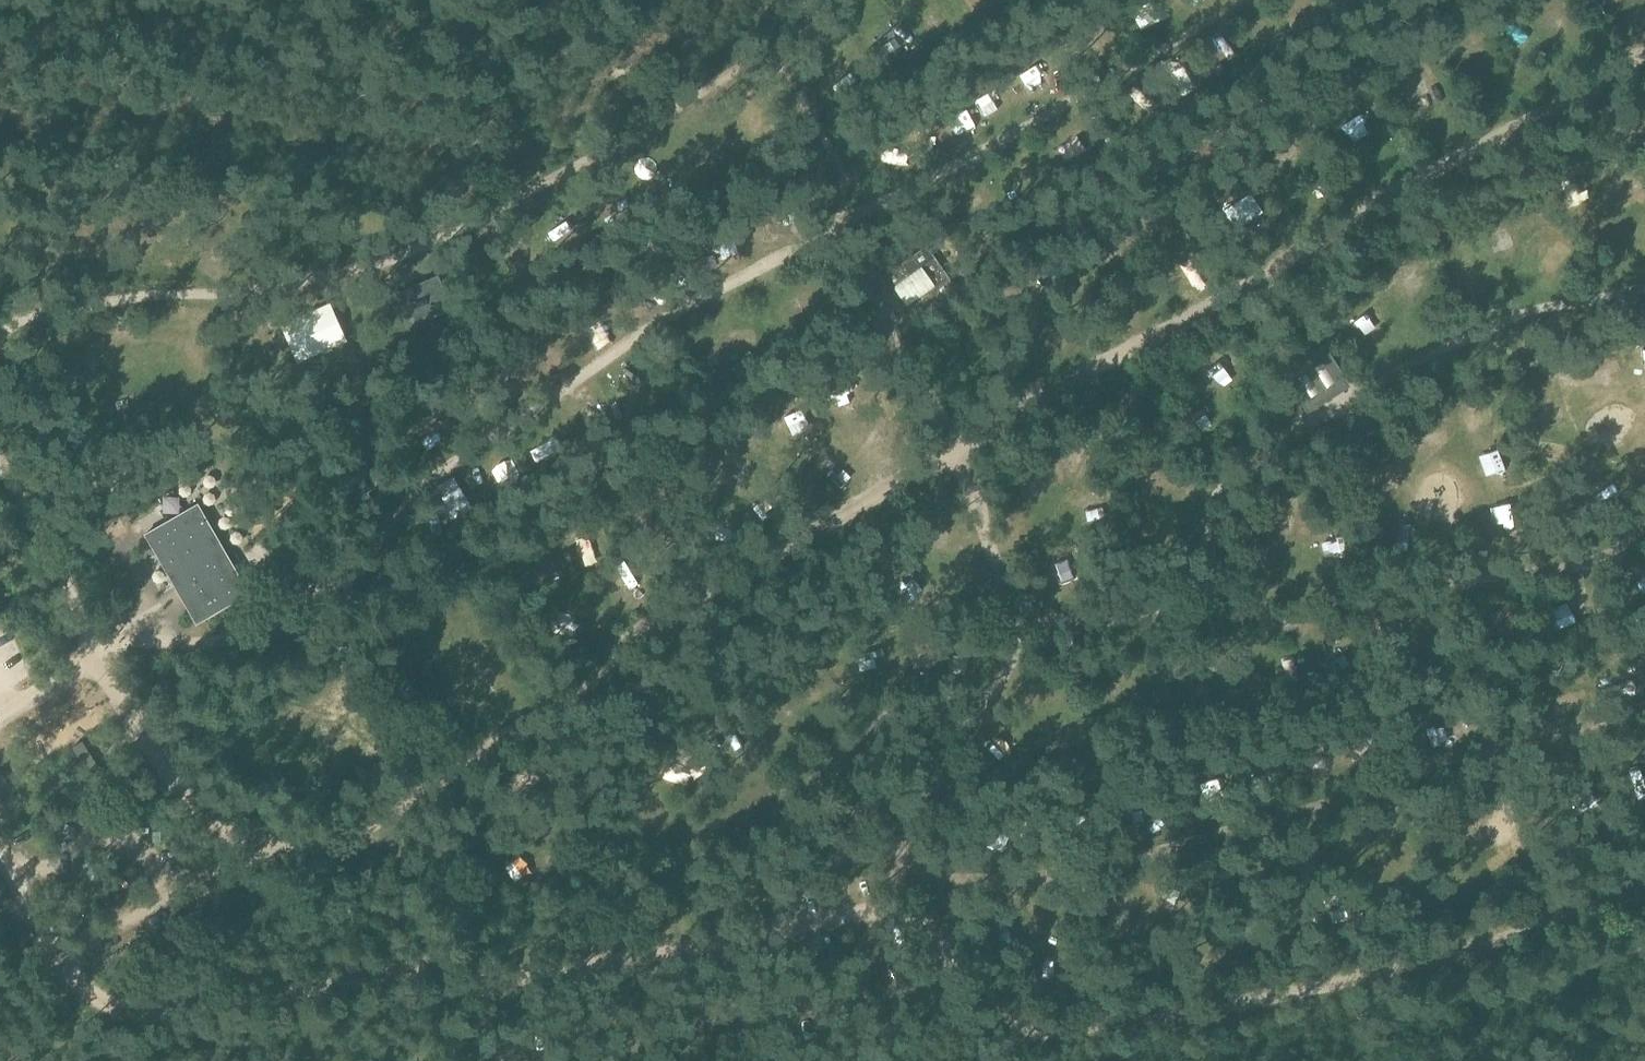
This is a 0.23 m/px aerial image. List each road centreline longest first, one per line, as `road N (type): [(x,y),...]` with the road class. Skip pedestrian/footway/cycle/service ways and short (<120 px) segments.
road 1 (track): [(831,237),(847,253),(956,460),(1019,642),(1007,673),(930,746),(916,776),(906,866),(885,899),(858,917),(501,963),(467,952),(427,870),(407,849),(366,824),(310,829),(238,821),(187,782),(93,653)]
road 2 (track): [(366,824),(536,722),(665,610),(1644,55)]
road 3 (track): [(93,653),(135,633),(190,644),(230,640),(372,558),(438,466),(633,341),(772,261),(831,237),(1243,0)]
road 4 (track): [(0,337),(34,315),(94,304),(299,282),(386,262),(470,226),(749,64),(774,69),(790,87),(841,178),(831,237)]
road 5 (track): [(1644,283),(1544,306),(1405,363),(1234,472),(1213,503),(1205,569),(1213,598),(1201,608),(1127,625),(1015,621)]
road 6 (track): [(93,653),(0,470)]
road 7 (track): [(749,64),(856,0)]

